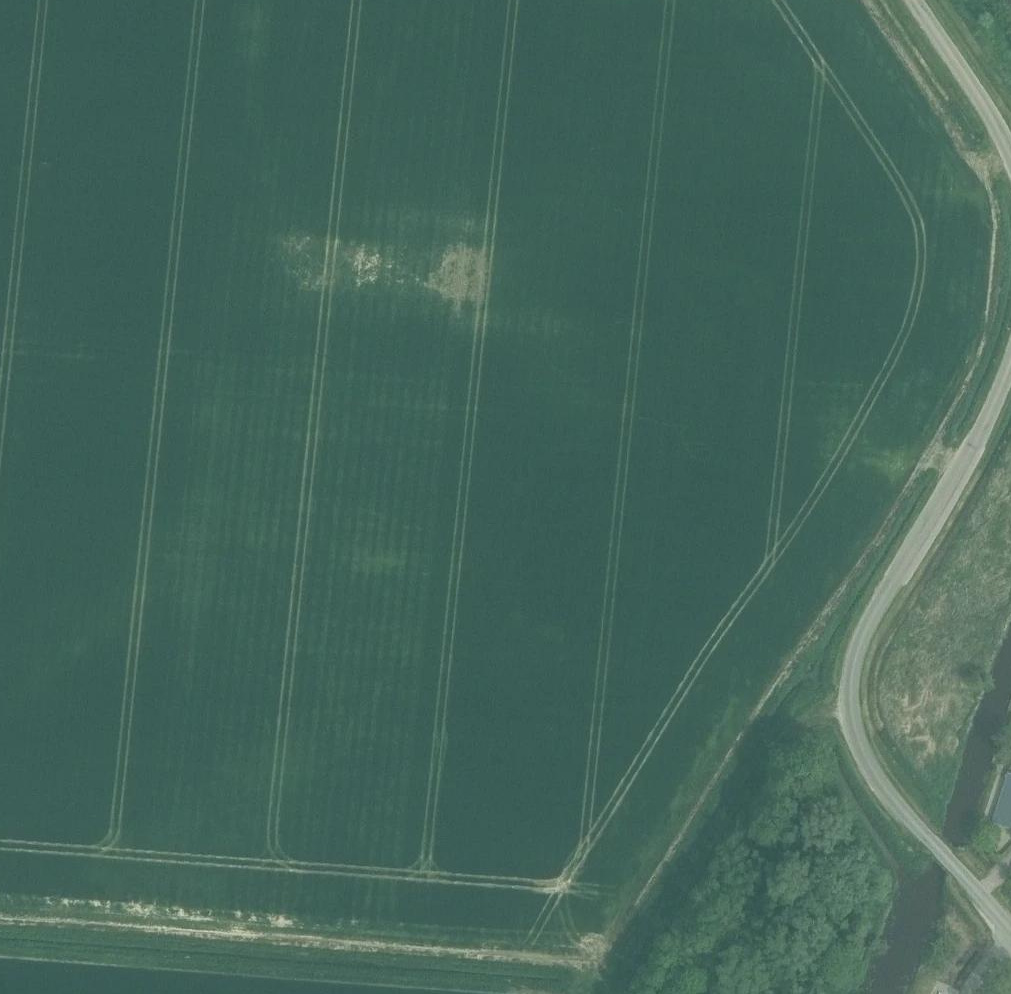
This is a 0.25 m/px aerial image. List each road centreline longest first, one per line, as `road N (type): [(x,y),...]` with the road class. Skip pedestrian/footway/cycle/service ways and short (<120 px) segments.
road 1 (tertiary): [(1010,932),(878,780),(854,725),(851,684),(867,627),(972,450),(1010,360)]
road 2 (tertiary): [(1010,159),(913,0)]

